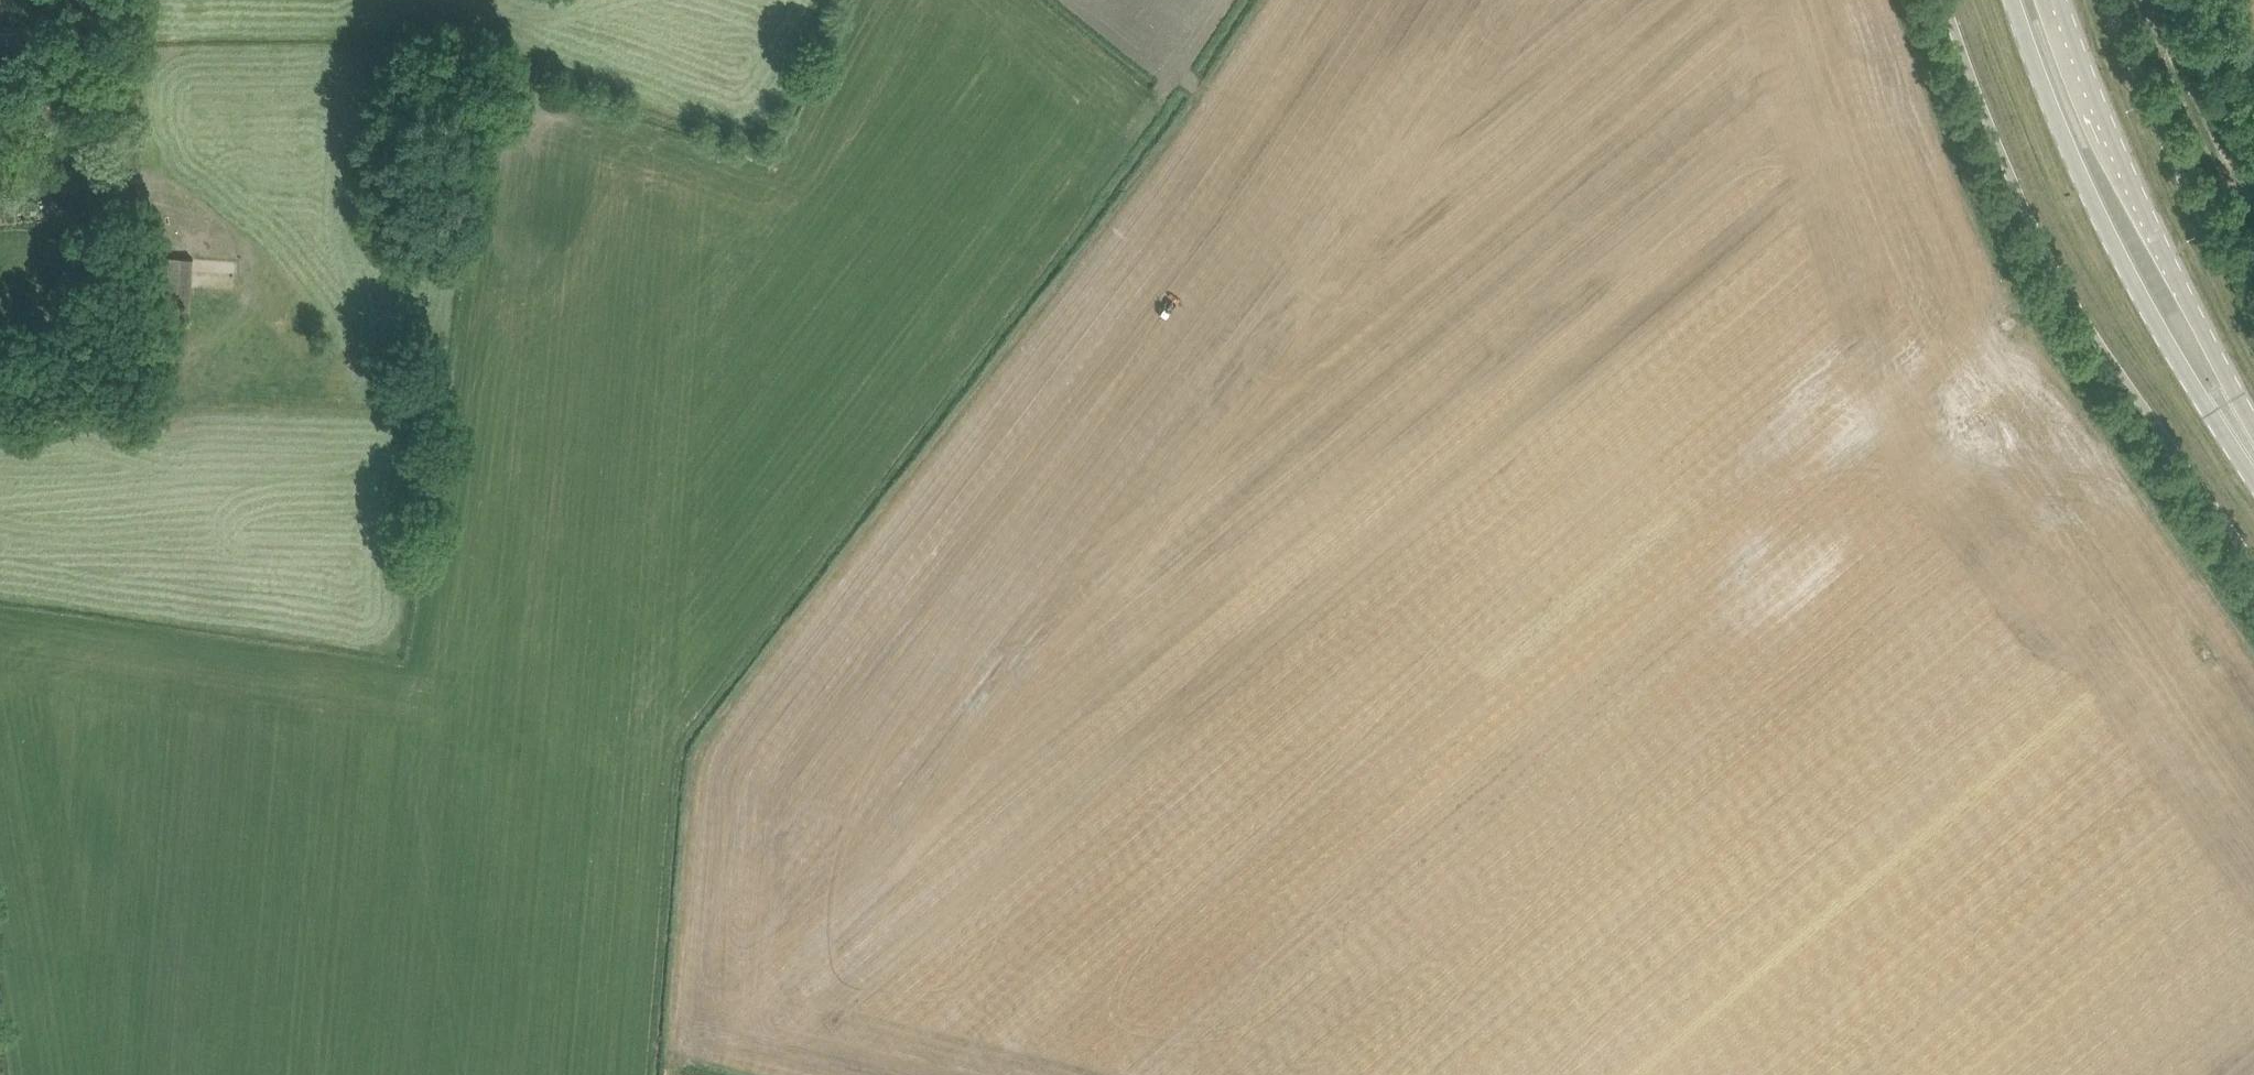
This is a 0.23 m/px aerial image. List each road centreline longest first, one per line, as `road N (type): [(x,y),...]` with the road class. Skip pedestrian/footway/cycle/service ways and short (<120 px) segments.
road 1 (primary): [(2013,0),(2113,244),(2191,381),(2238,427)]
road 2 (primary): [(2238,427),(2220,366),(2115,146),(2058,0)]
road 3 (track): [(2245,193),(2188,98),(2154,0)]

